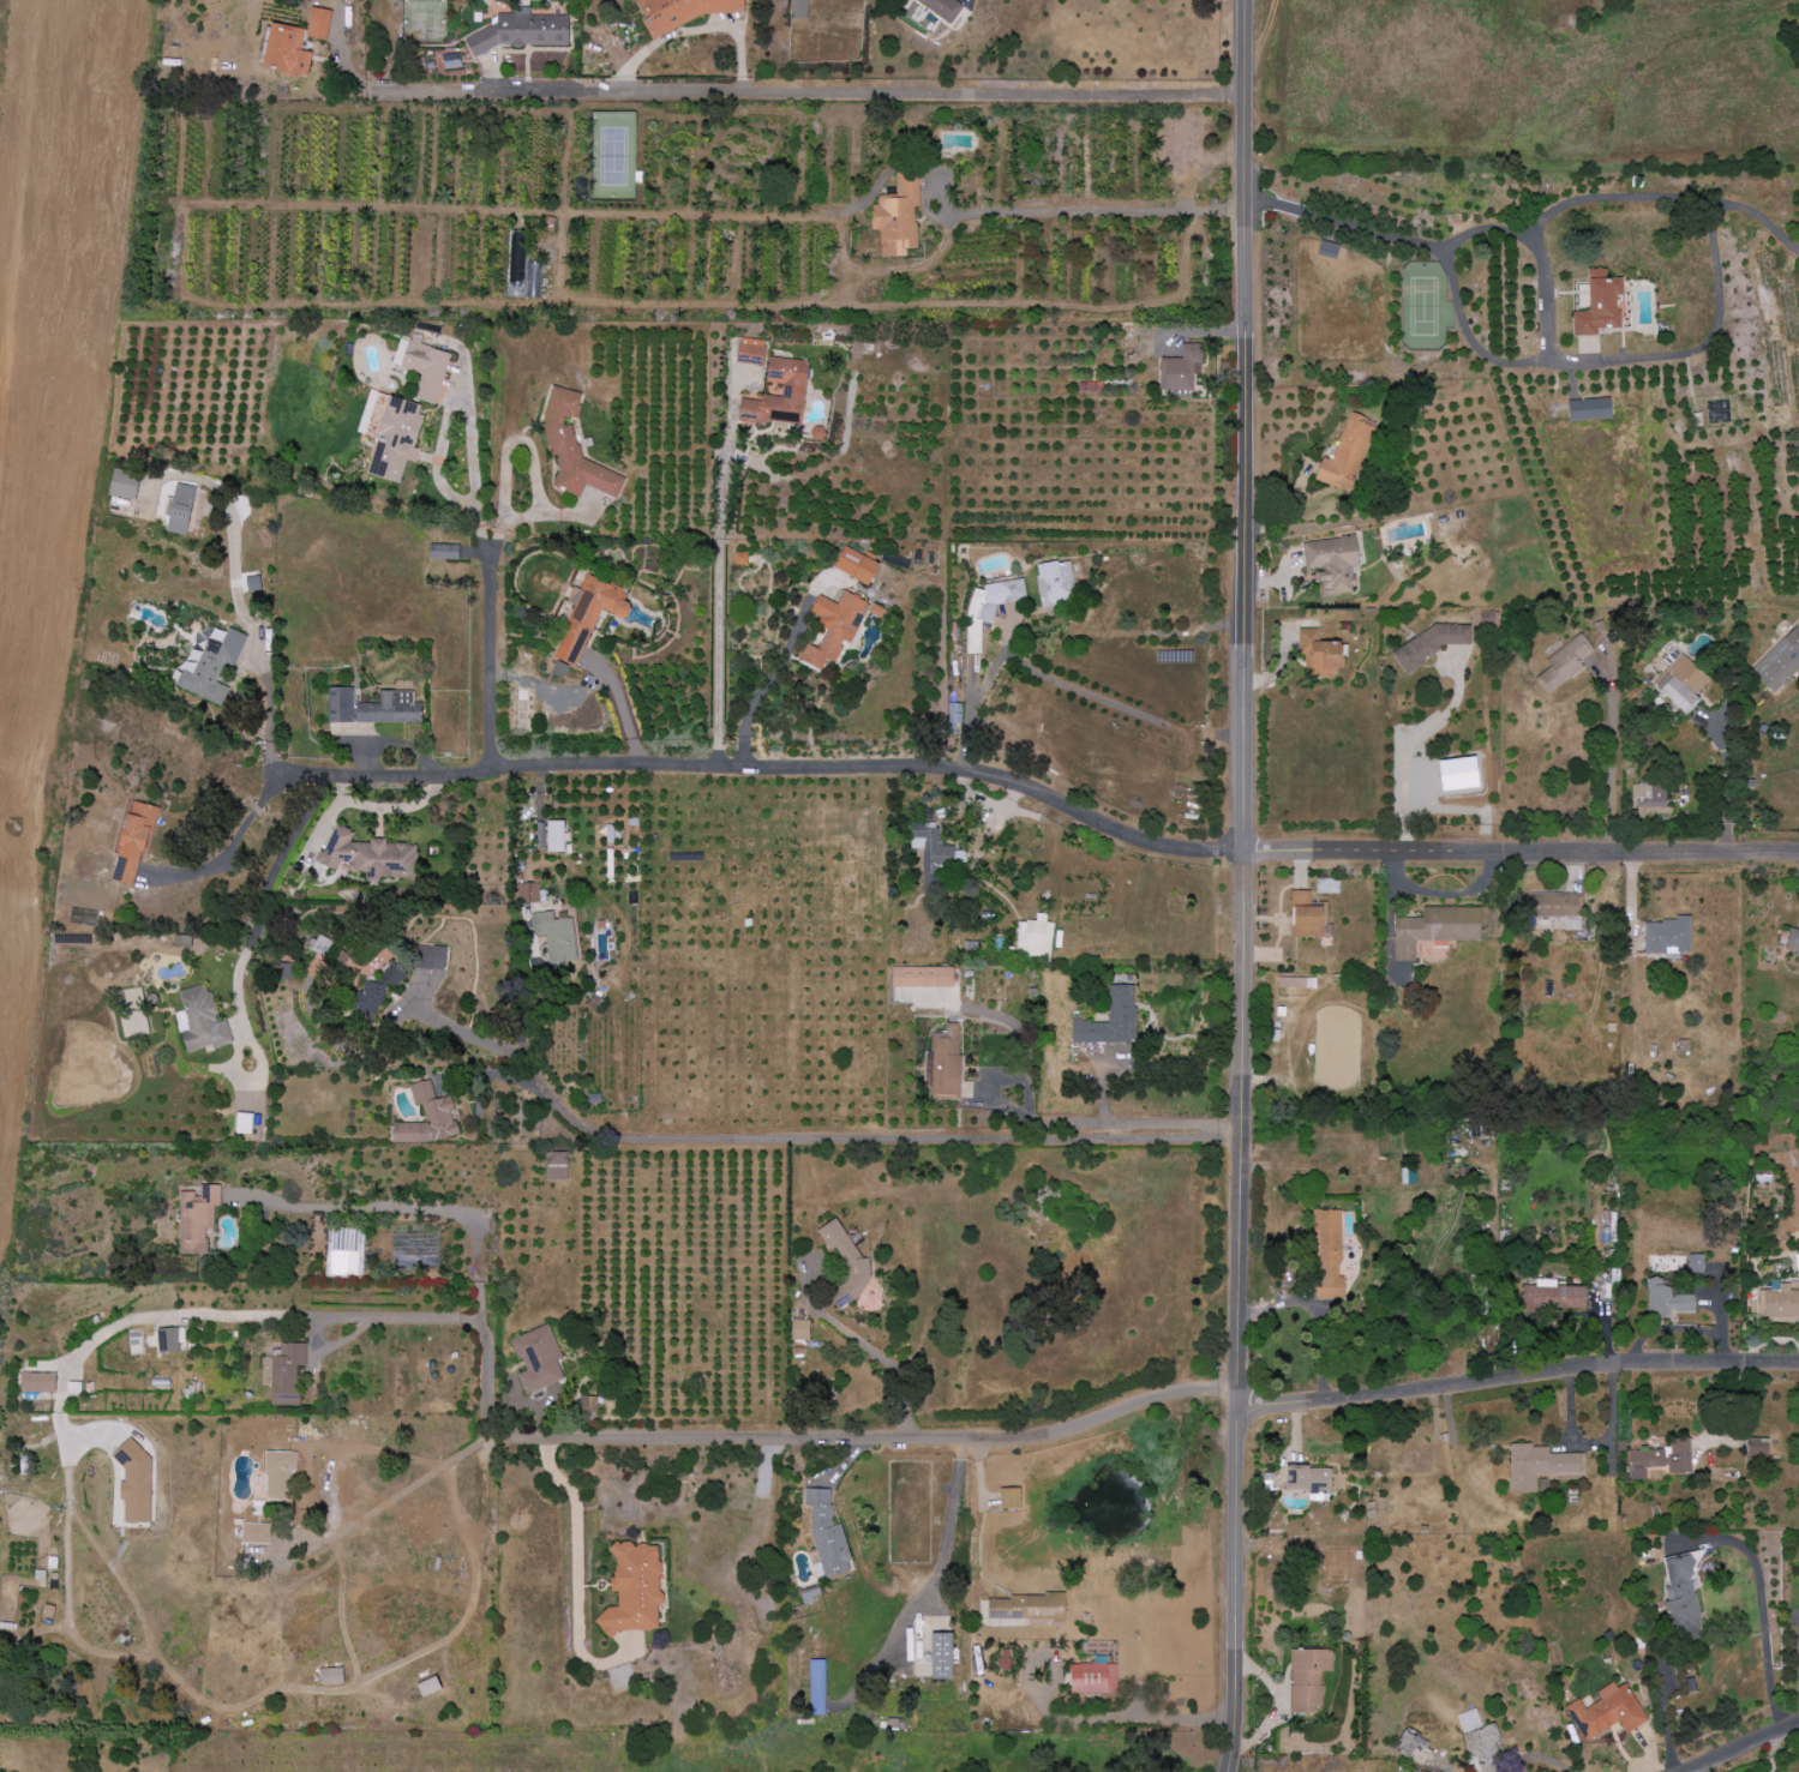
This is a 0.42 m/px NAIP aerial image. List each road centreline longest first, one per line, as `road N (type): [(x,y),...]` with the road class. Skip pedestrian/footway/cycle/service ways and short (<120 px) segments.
road 1 (secondary): [(1247,0),(1241,1732),(1231,1771)]
road 2 (residential): [(1243,853),(1152,843),(993,775),(890,765),(637,763),(278,775)]
road 3 (residential): [(1247,96),(372,82)]
road 4 (residential): [(1240,1393),(1171,1395),(1068,1434),(505,1441)]
road 5 (residential): [(1241,1136),(624,1141),(569,1117),(527,1079)]
road 6 (residential): [(1798,1367),(1593,1368),(1347,1401),(1240,1393)]
road 7 (tertiary): [(1798,854),(1243,853)]

